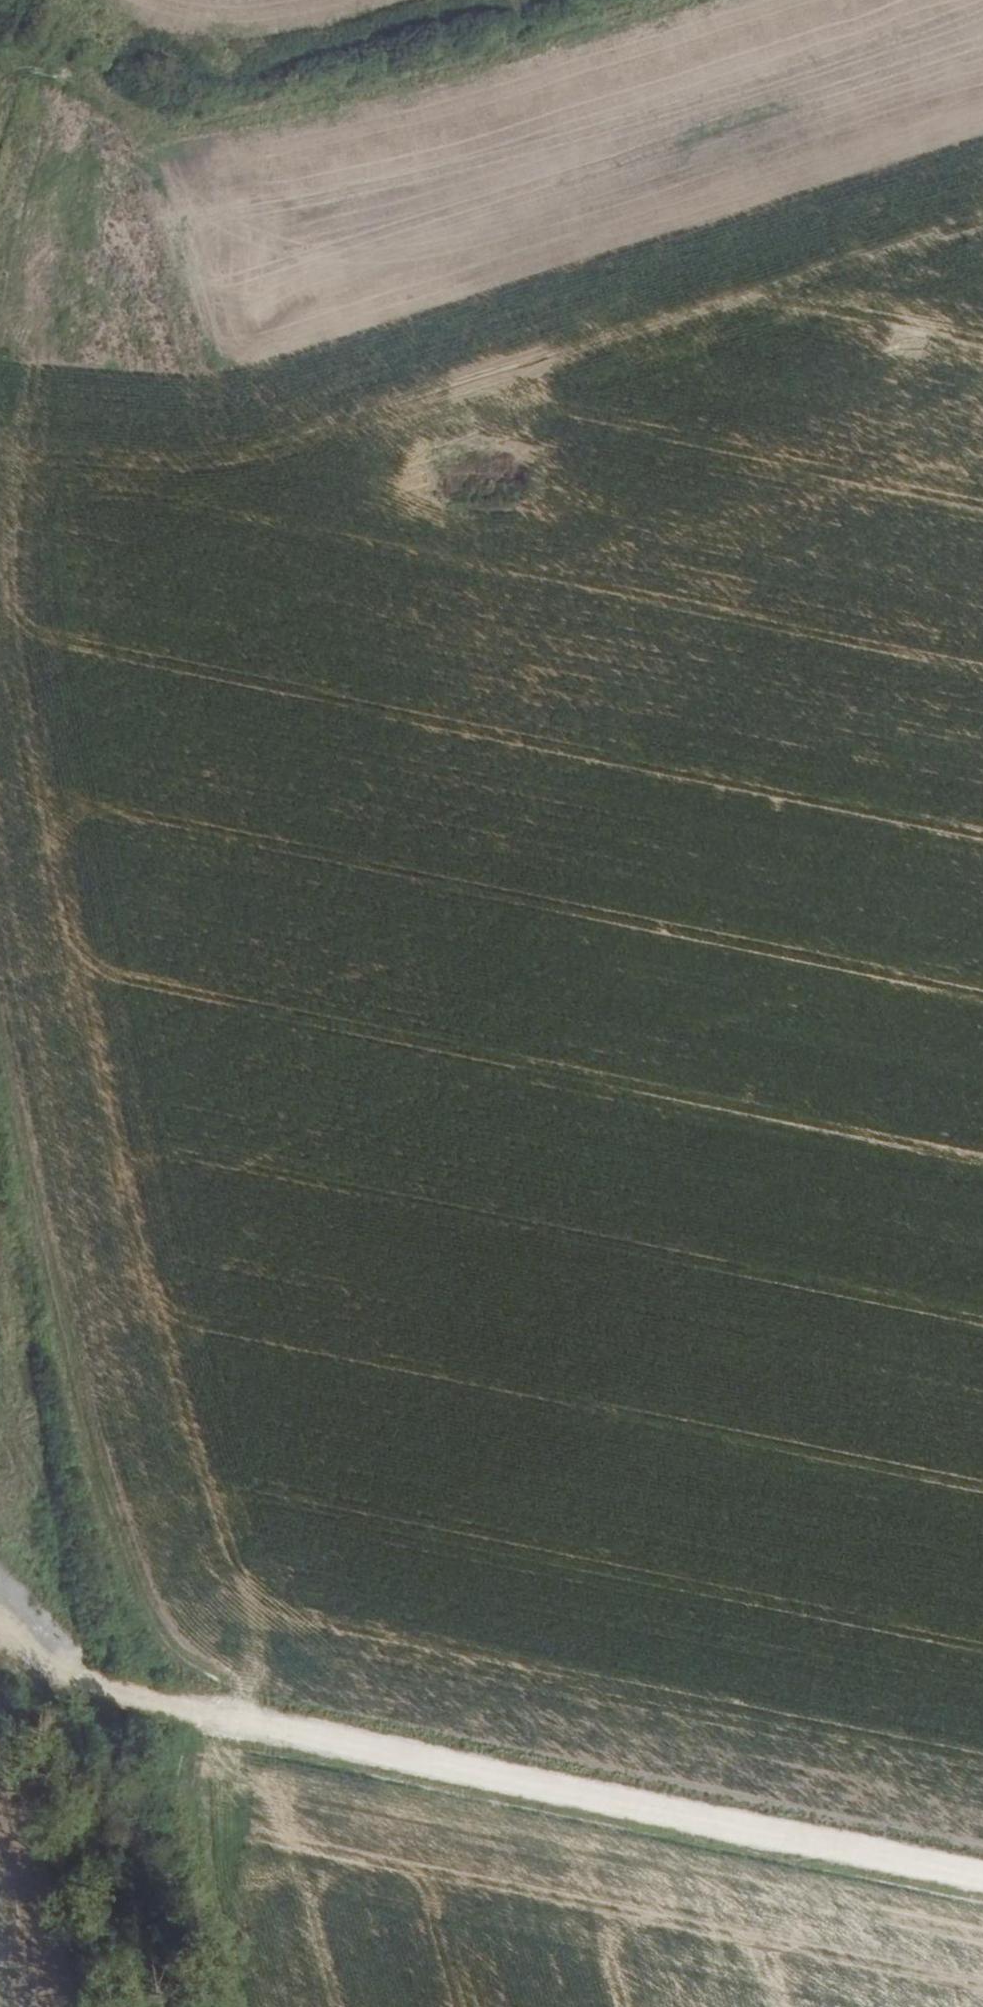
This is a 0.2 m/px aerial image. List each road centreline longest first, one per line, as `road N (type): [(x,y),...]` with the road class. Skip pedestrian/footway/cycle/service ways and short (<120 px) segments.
road 1 (track): [(0,1590),(89,1688),(982,1877)]

